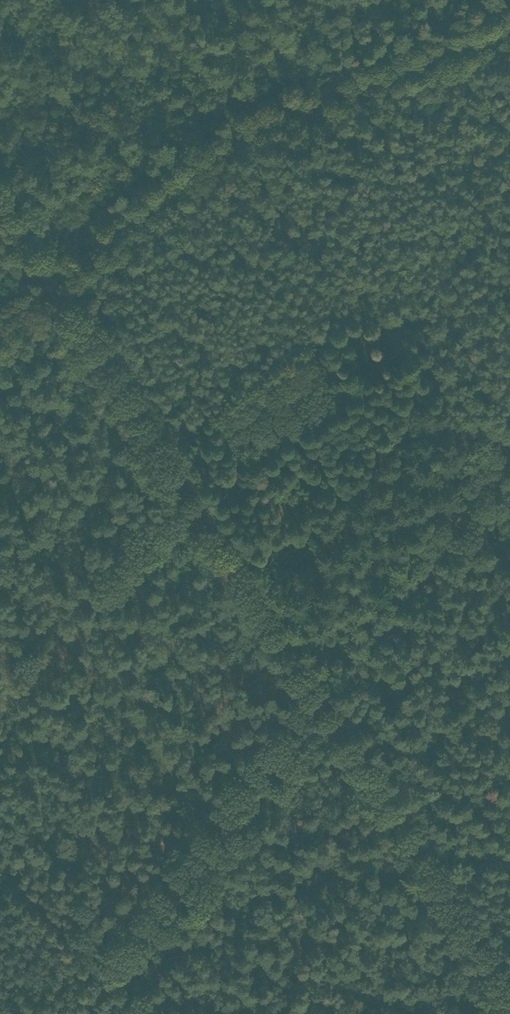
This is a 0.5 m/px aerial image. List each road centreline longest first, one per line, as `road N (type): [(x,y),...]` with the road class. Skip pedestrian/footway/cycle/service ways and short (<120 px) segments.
road 1 (track): [(509,30),(251,135),(45,280)]
road 2 (track): [(45,280),(68,287),(326,694),(324,706)]
road 3 (track): [(324,706),(101,1013)]
road 4 (track): [(324,706),(509,453)]
road 5 (track): [(324,706),(487,964)]
road 6 (track): [(487,964),(471,979),(413,995),(293,1001)]
road 7 (track): [(114,993),(0,872)]
road 8 (track): [(509,706),(365,773)]

